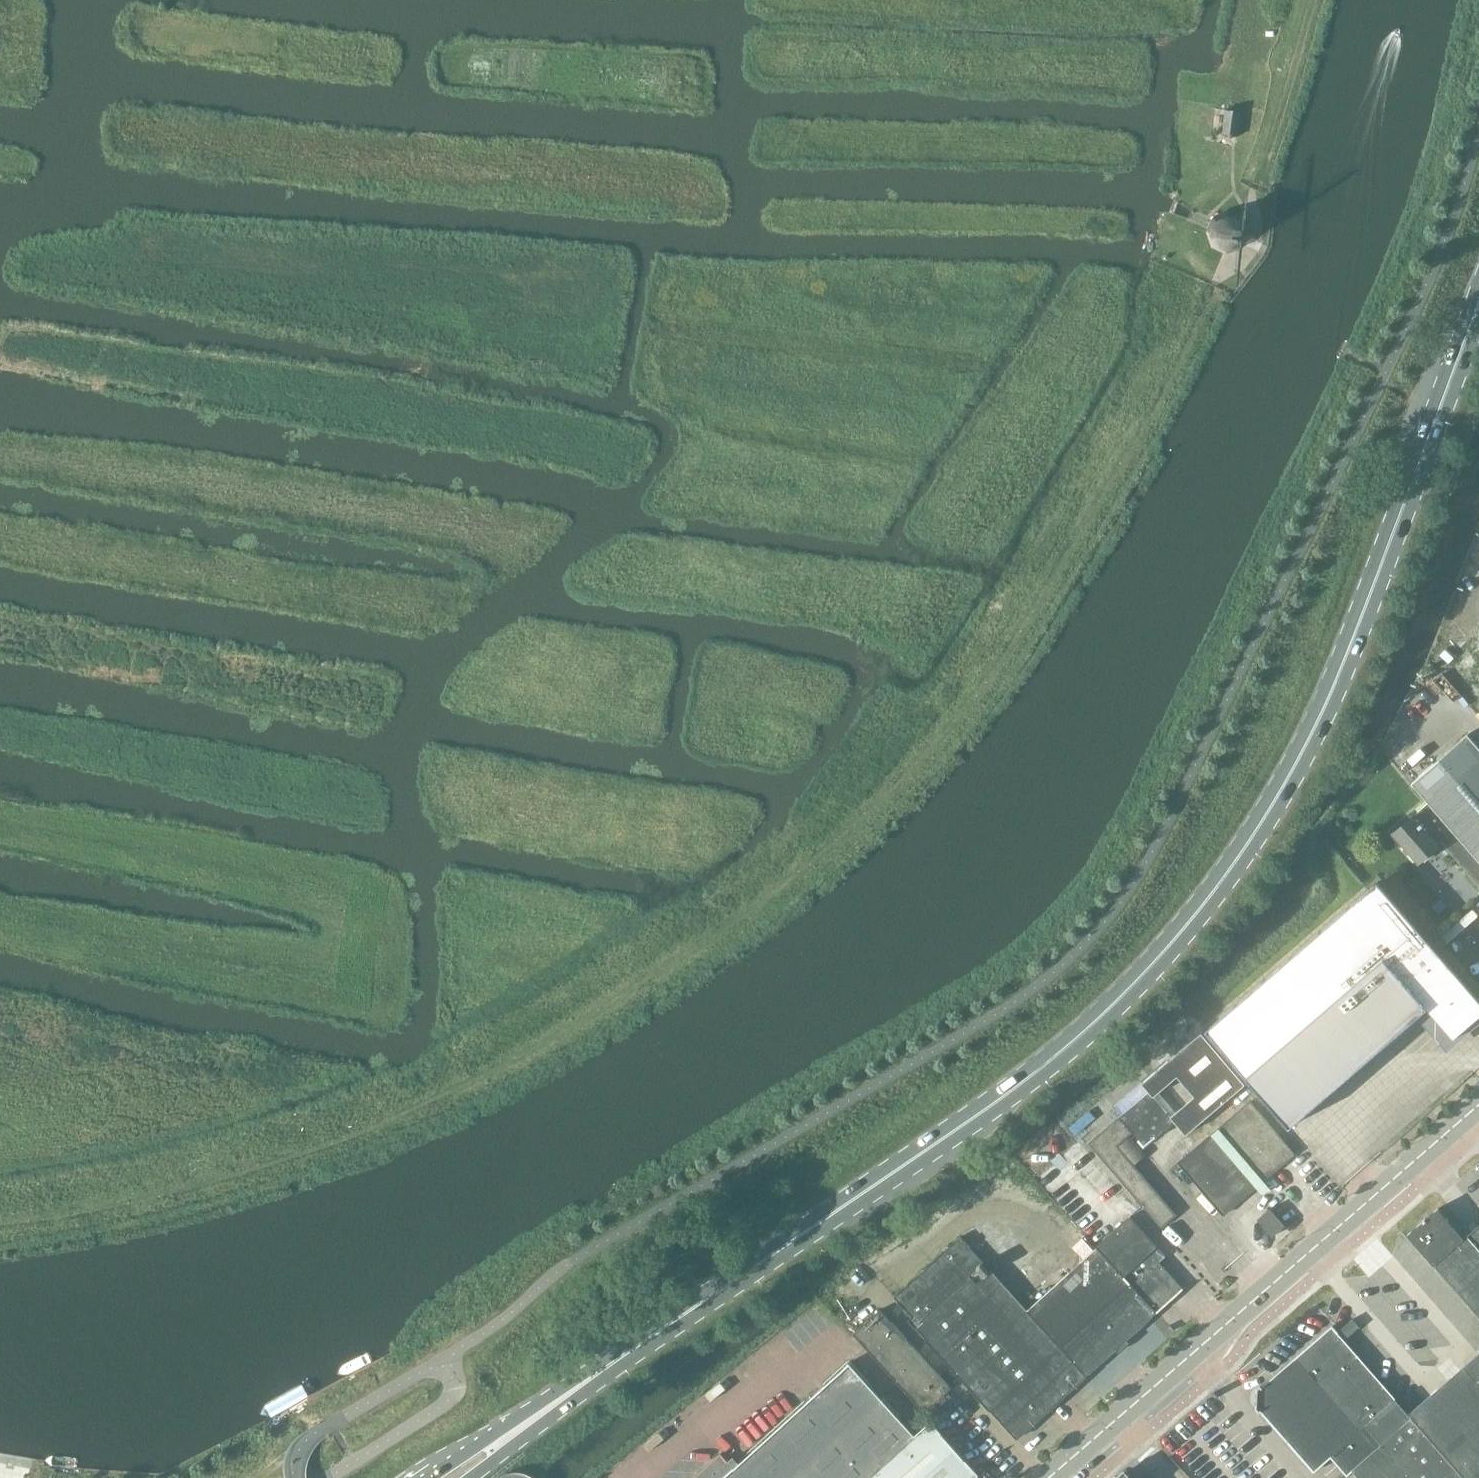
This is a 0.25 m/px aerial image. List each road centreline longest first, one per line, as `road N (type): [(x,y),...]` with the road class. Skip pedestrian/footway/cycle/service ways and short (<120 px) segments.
road 1 (primary): [(452,1477),(1020,1084),(1151,967),(1237,863),(1320,720),(1478,302)]
road 2 (tertiary): [(1050,1477),(1478,1107)]

